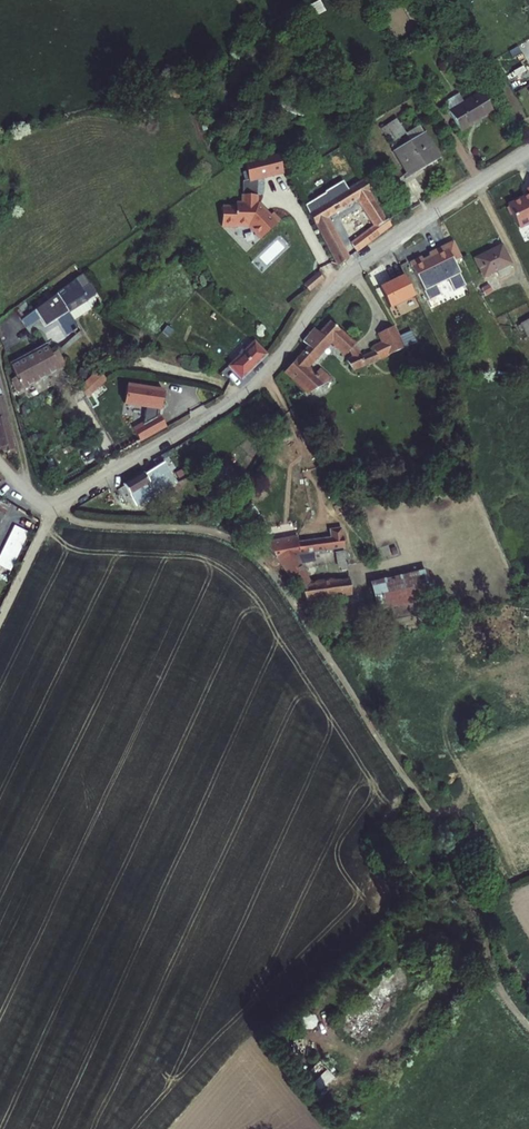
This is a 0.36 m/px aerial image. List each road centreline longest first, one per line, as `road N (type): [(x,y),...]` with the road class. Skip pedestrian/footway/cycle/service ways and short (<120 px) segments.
road 1 (track): [(341,1128),(337,1089),(489,955),(440,831),(257,552),(211,529),(78,523),(51,505)]
road 2 (unclassified): [(261,376),(344,526),(358,576),(394,576),(449,599),(514,591)]
road 3 (residential): [(261,376),(343,277),(528,151)]
road 4 (residential): [(0,464),(34,499),(59,503),(241,394)]
road 5 (track): [(528,588),(514,591),(465,497),(451,383)]
road 6 (unclassified): [(241,394),(224,369),(157,344),(102,309)]

